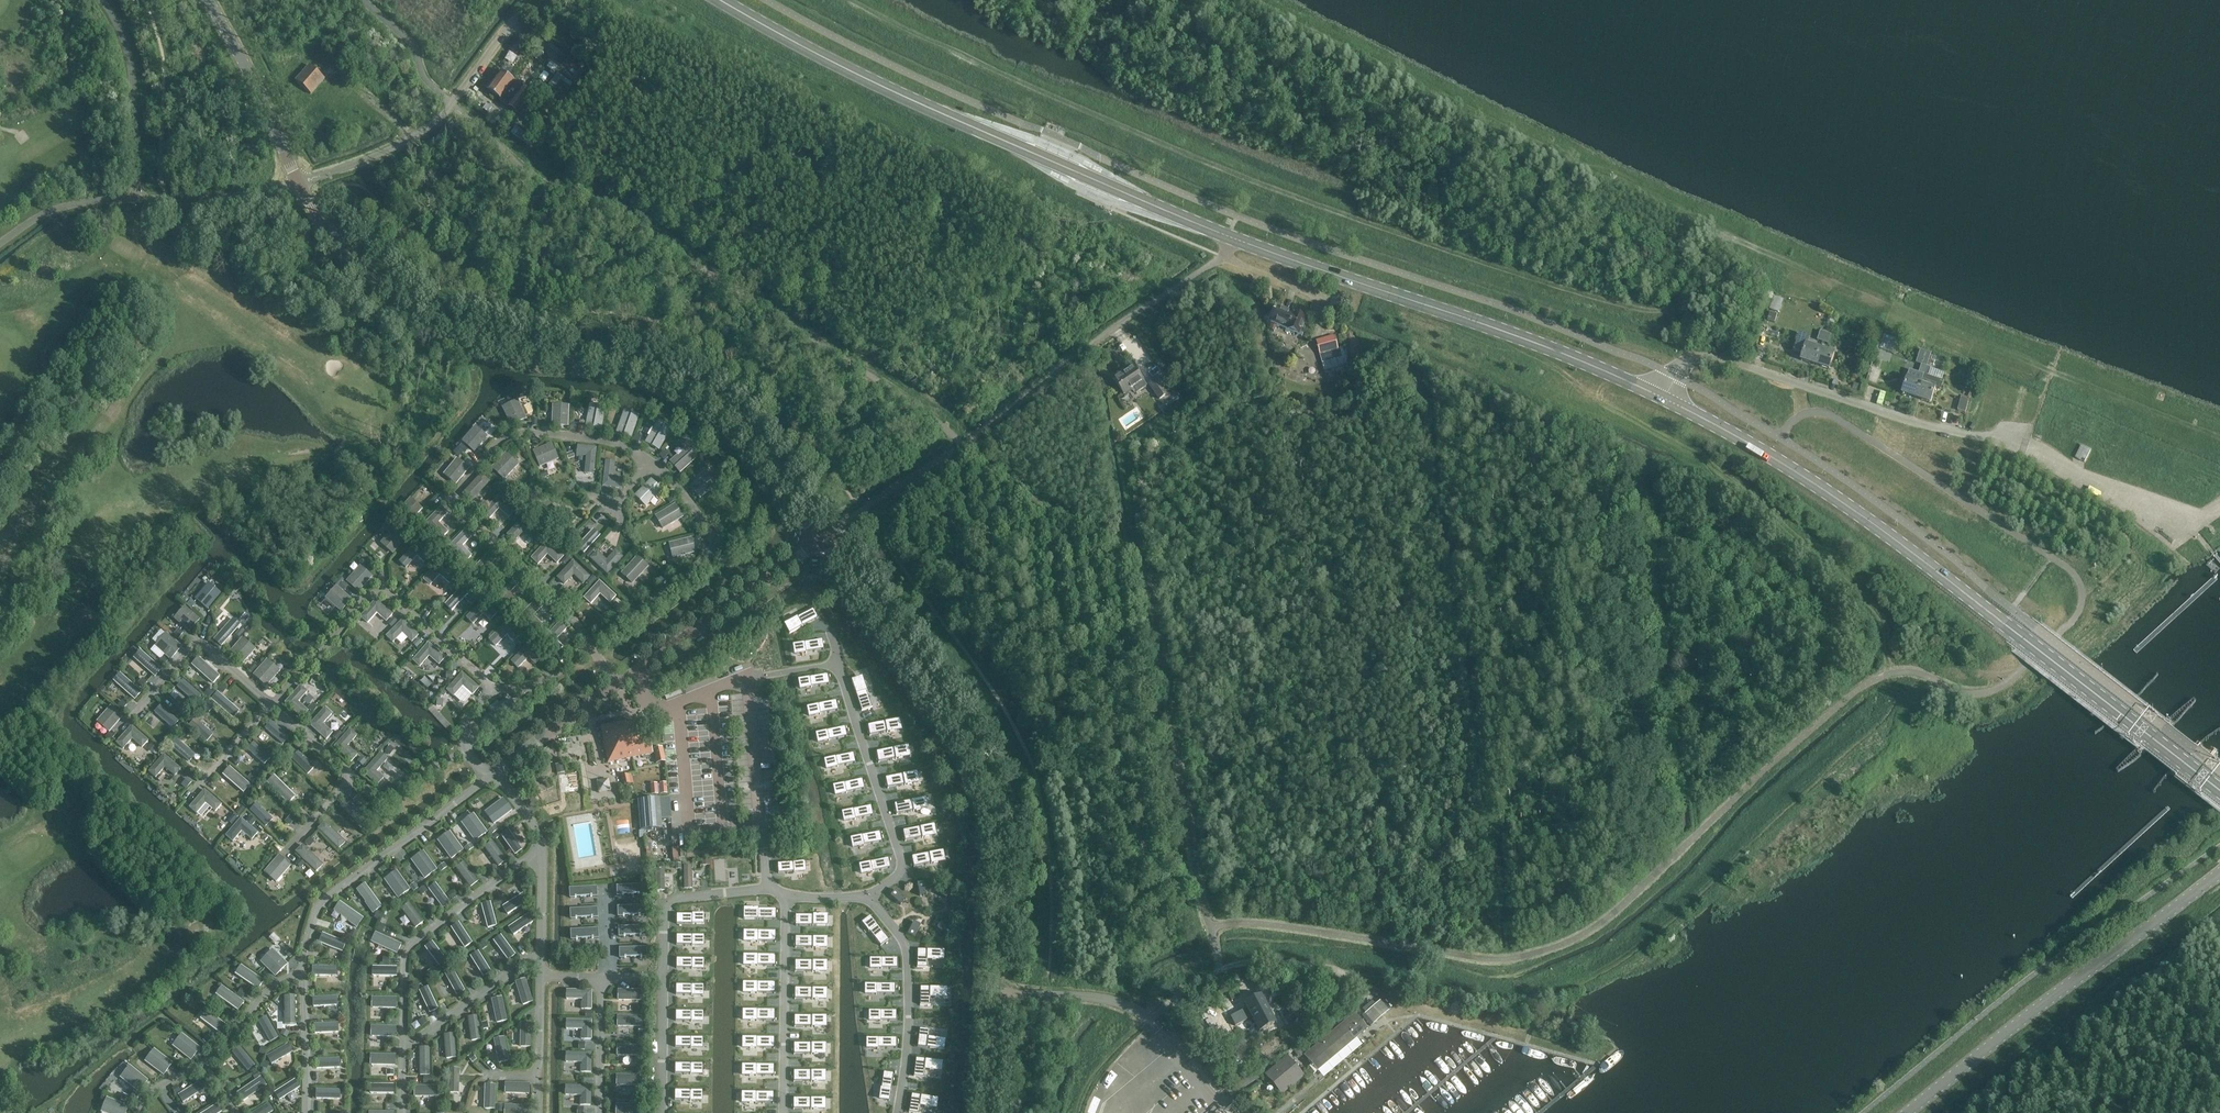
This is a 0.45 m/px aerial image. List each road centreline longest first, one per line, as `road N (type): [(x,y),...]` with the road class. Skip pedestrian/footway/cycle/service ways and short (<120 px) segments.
road 1 (tertiary): [(984,1112),(997,840),(986,785),(958,732),(761,457),(709,403),(641,370),(519,352),(453,330),(400,301),(350,257),(304,193),(208,0)]
road 2 (track): [(1726,235),(1678,300),(1660,311),(1637,310),(1260,185),(961,59),(850,0)]
road 3 (primary): [(2219,791),(1878,527),(1664,398)]
road 4 (unclassified): [(1664,398),(1682,366),(1718,358),(2020,447),(2179,529),(2219,506)]
road 5 (primary): [(1230,237),(866,78),(722,0)]
road 6 (primary): [(1664,398),(1534,342),(1230,237)]
road 7 (tertiary): [(2219,873),(1907,1112)]
road 8 (track): [(1840,285),(1631,185)]
road 9 (track): [(2219,434),(2049,370)]
road 10 (unclassified): [(1223,256),(1083,349)]

